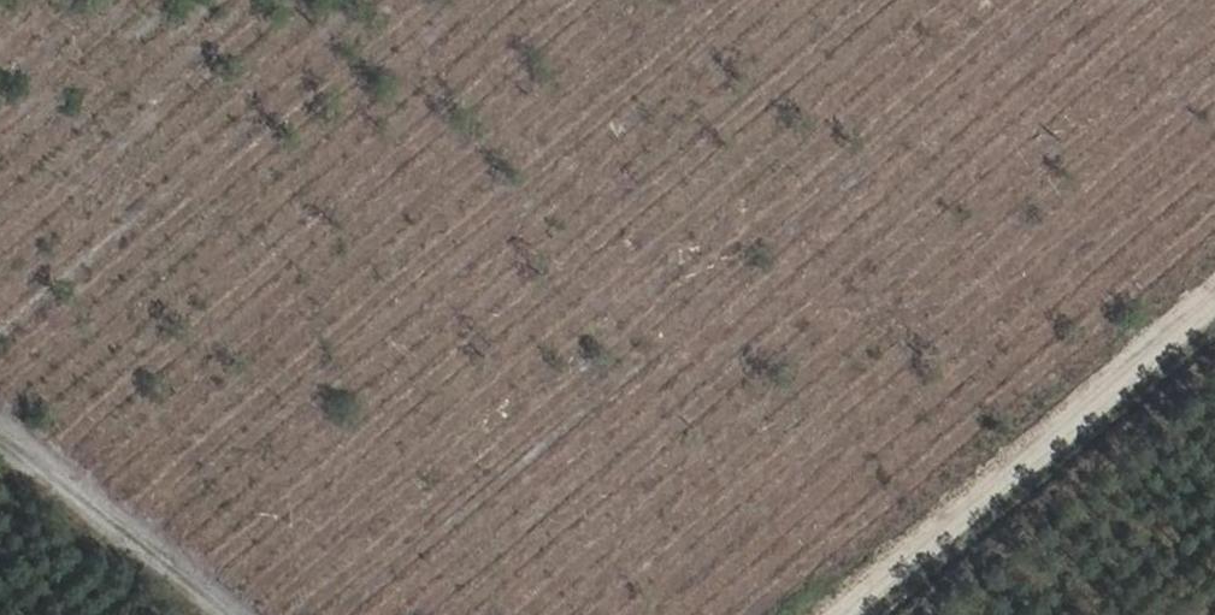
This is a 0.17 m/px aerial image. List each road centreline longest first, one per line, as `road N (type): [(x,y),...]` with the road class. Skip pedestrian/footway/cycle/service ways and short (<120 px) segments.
road 1 (track): [(1214,305),(849,614)]
road 2 (track): [(0,433),(235,614)]

